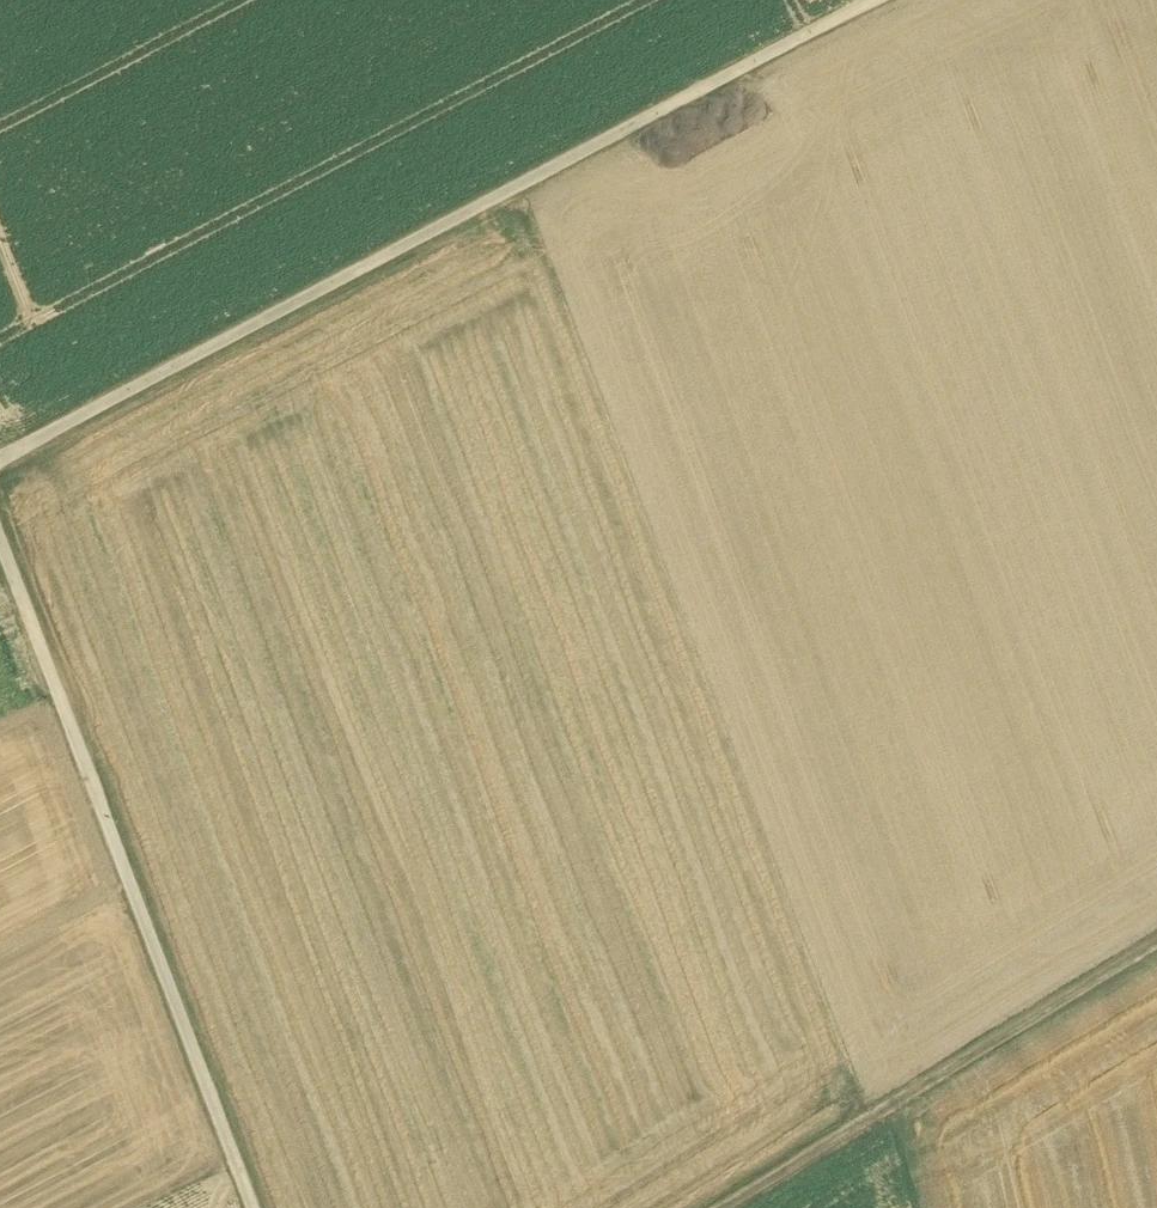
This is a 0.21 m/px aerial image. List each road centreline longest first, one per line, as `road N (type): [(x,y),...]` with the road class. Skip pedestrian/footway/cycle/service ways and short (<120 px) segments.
road 1 (track): [(0,458),(880,0)]
road 2 (track): [(254,1207),(127,848),(0,539)]
road 3 (track): [(725,1207),(1156,947)]

